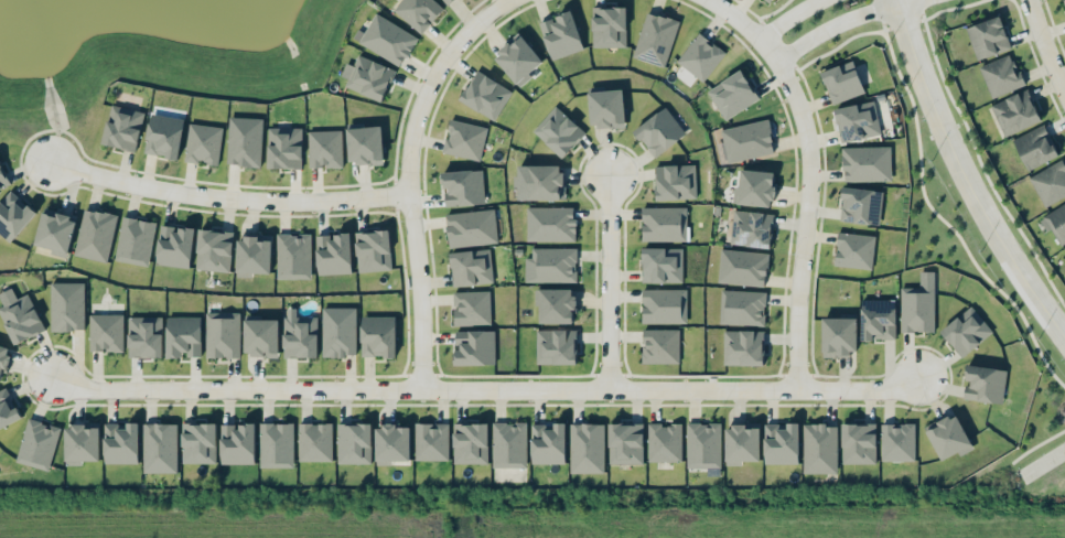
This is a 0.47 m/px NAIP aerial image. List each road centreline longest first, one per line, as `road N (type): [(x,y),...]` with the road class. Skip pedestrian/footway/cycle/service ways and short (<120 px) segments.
road 1 (residential): [(422,390),(882,390),(918,377)]
road 2 (residential): [(422,390),(412,137),(429,87),(456,44),(509,0)]
road 3 (tertiary): [(1064,334),(965,172),(896,0)]
road 4 (residential): [(52,379),(90,390),(422,390)]
road 5 (residential): [(51,162),(240,200),(409,194)]
road 6 (residential): [(776,63),(799,109),(809,160),(797,390)]
road 7 (residential): [(610,174),(610,390)]
road 8 (residential): [(776,63),(835,25),(916,0)]

